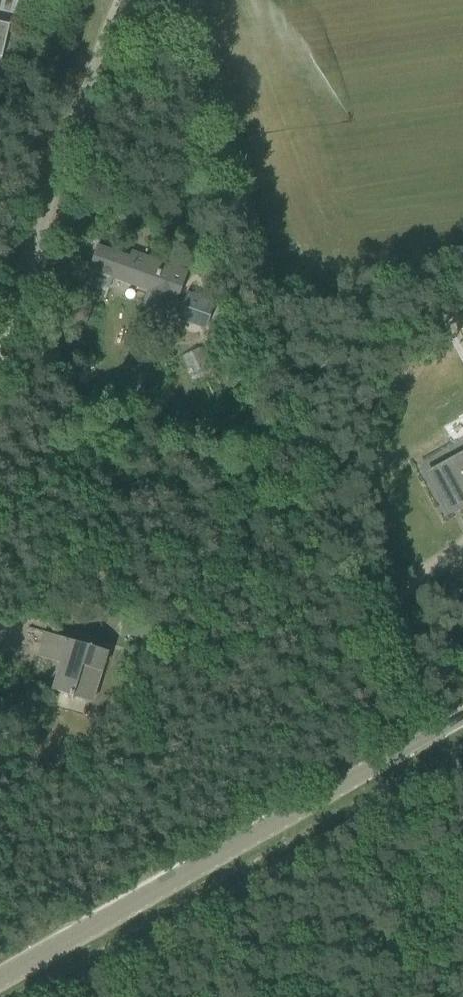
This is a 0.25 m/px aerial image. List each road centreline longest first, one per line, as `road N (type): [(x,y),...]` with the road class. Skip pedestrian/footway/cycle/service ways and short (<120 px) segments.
road 1 (unclassified): [(379,617),(180,17),(157,0)]
road 2 (tertiary): [(0,978),(462,719)]
road 3 (unclassified): [(0,341),(123,0)]

